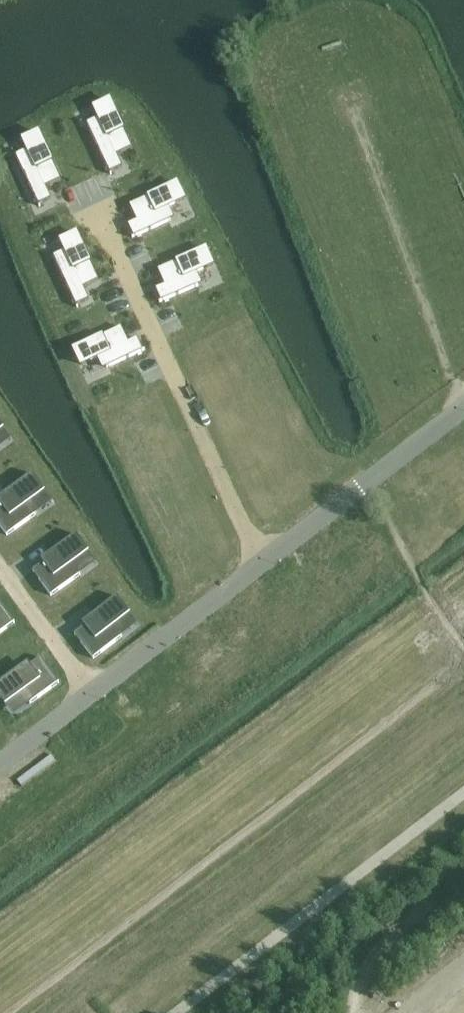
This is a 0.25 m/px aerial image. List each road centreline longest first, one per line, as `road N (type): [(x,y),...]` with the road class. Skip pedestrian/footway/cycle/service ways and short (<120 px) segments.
road 1 (residential): [(263,558),(104,239)]
road 2 (residential): [(458,408),(353,108)]
road 3 (residential): [(263,558),(458,408)]
road 4 (residential): [(89,692),(263,558)]
road 5 (residential): [(89,692),(0,569)]

